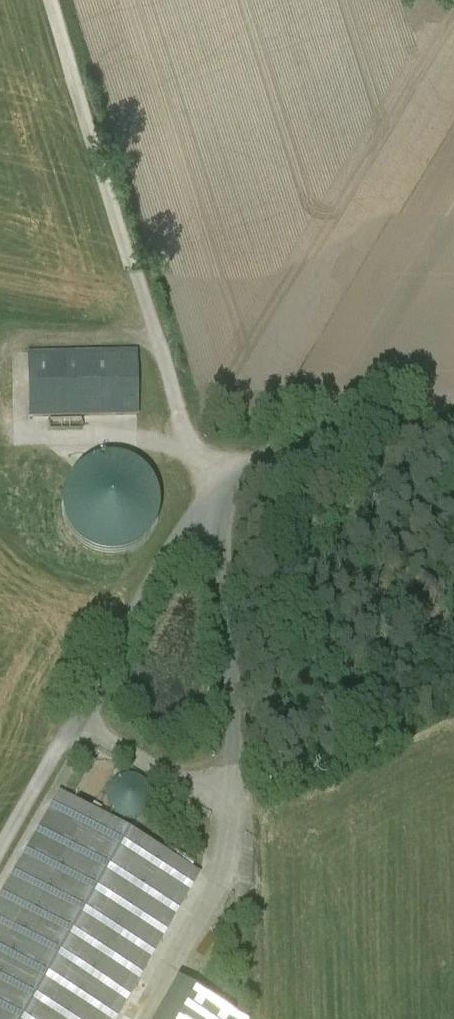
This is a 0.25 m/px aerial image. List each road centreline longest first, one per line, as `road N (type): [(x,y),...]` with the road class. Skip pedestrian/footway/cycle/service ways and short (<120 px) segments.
road 1 (track): [(0,850),(166,561),(204,508),(233,489),(189,453),(51,0)]
road 2 (unclassified): [(231,831),(223,565),(233,489),(290,458),(453,448)]

